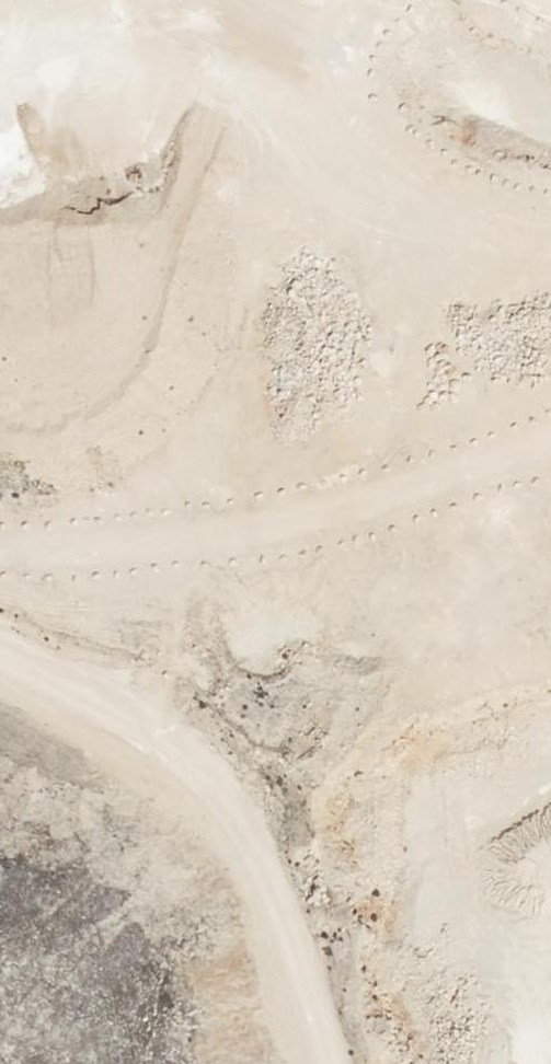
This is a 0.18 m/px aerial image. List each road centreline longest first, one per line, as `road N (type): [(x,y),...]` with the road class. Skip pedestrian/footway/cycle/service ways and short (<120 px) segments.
road 1 (track): [(0,72),(126,55),(227,66),(298,99),(421,217),(550,252)]
road 2 (track): [(550,442),(298,522),(170,549),(0,567)]
road 3 (track): [(337,1063),(244,825),(217,789),(124,708),(0,647)]

